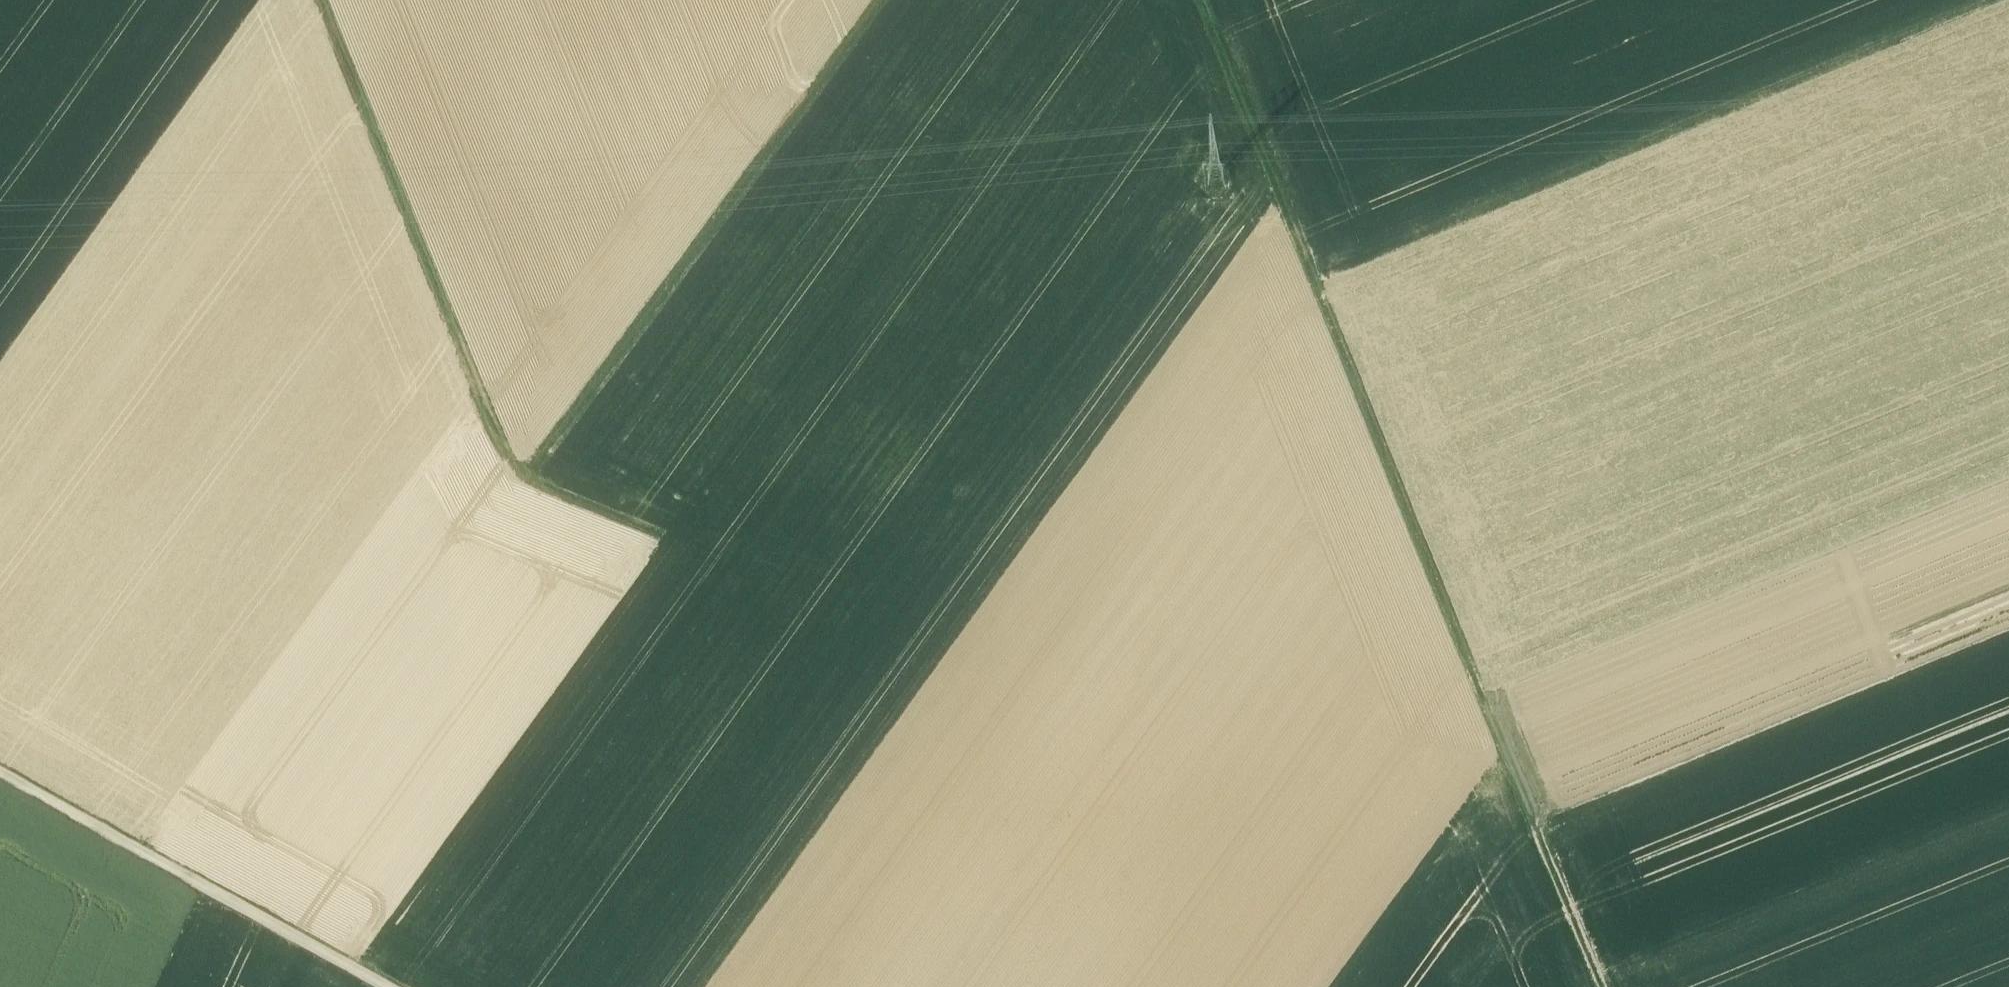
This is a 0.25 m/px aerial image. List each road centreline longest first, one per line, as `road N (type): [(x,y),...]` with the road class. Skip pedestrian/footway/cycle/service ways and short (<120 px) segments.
road 1 (track): [(0,772),(385,986)]
road 2 (track): [(1489,698),(1605,986)]

